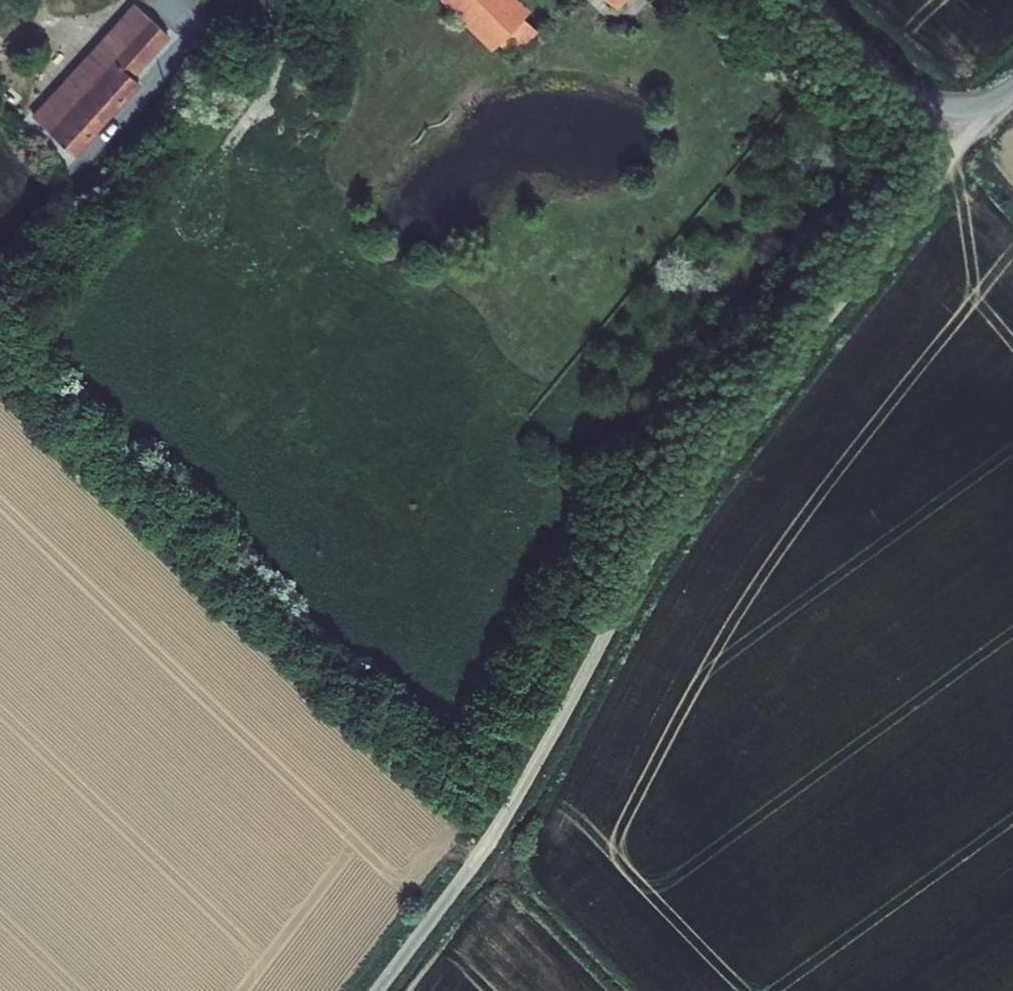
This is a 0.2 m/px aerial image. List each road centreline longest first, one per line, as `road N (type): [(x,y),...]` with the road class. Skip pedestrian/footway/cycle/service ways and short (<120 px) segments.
road 1 (unclassified): [(376,990),(504,819),(703,471),(968,135)]
road 2 (tertiary): [(825,0),(968,135)]

